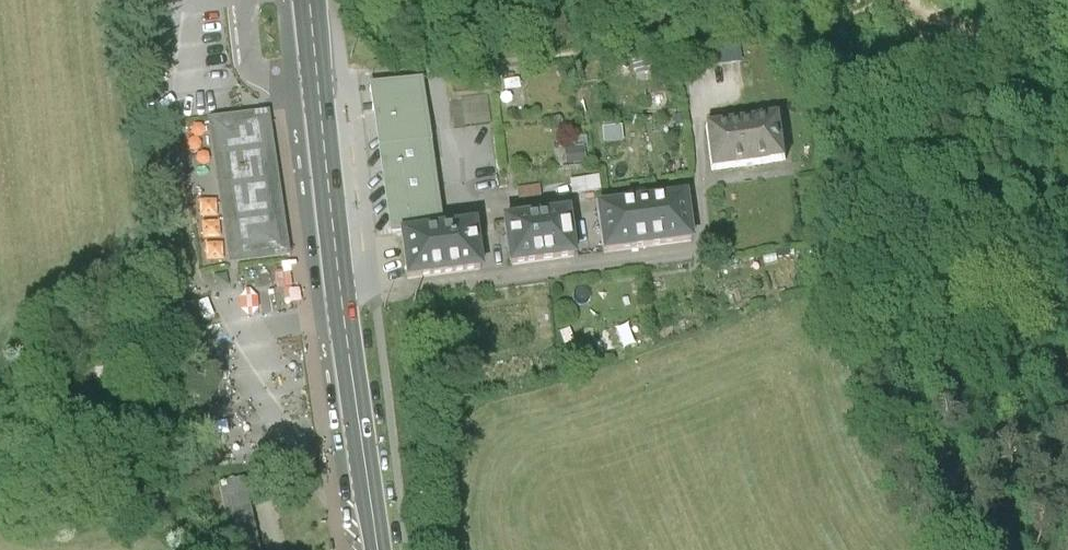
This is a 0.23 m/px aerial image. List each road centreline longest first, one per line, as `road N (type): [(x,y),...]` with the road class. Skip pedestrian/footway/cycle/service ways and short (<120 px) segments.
road 1 (primary): [(374,549),(306,0)]

